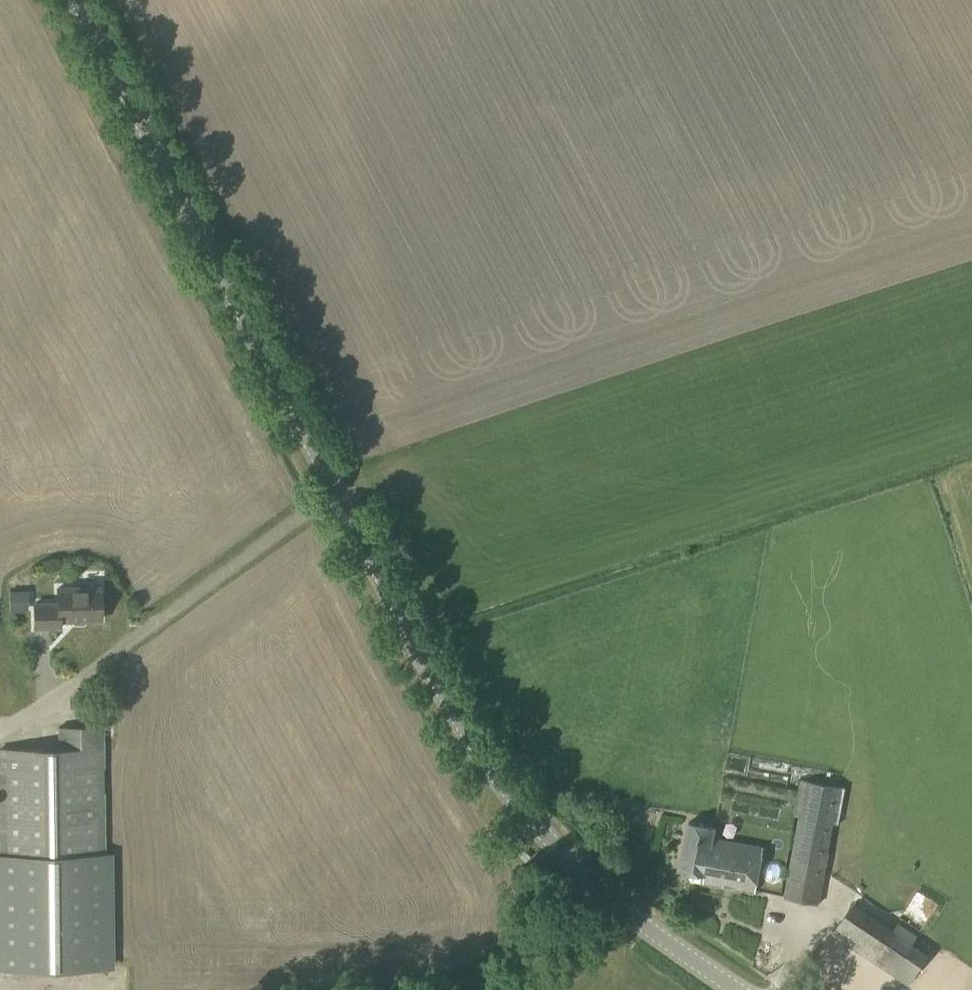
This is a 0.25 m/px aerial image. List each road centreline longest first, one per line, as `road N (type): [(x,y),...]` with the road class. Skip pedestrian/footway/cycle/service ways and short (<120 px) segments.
road 1 (tertiary): [(736,989),(638,922),(563,852),(448,693),(76,0)]

